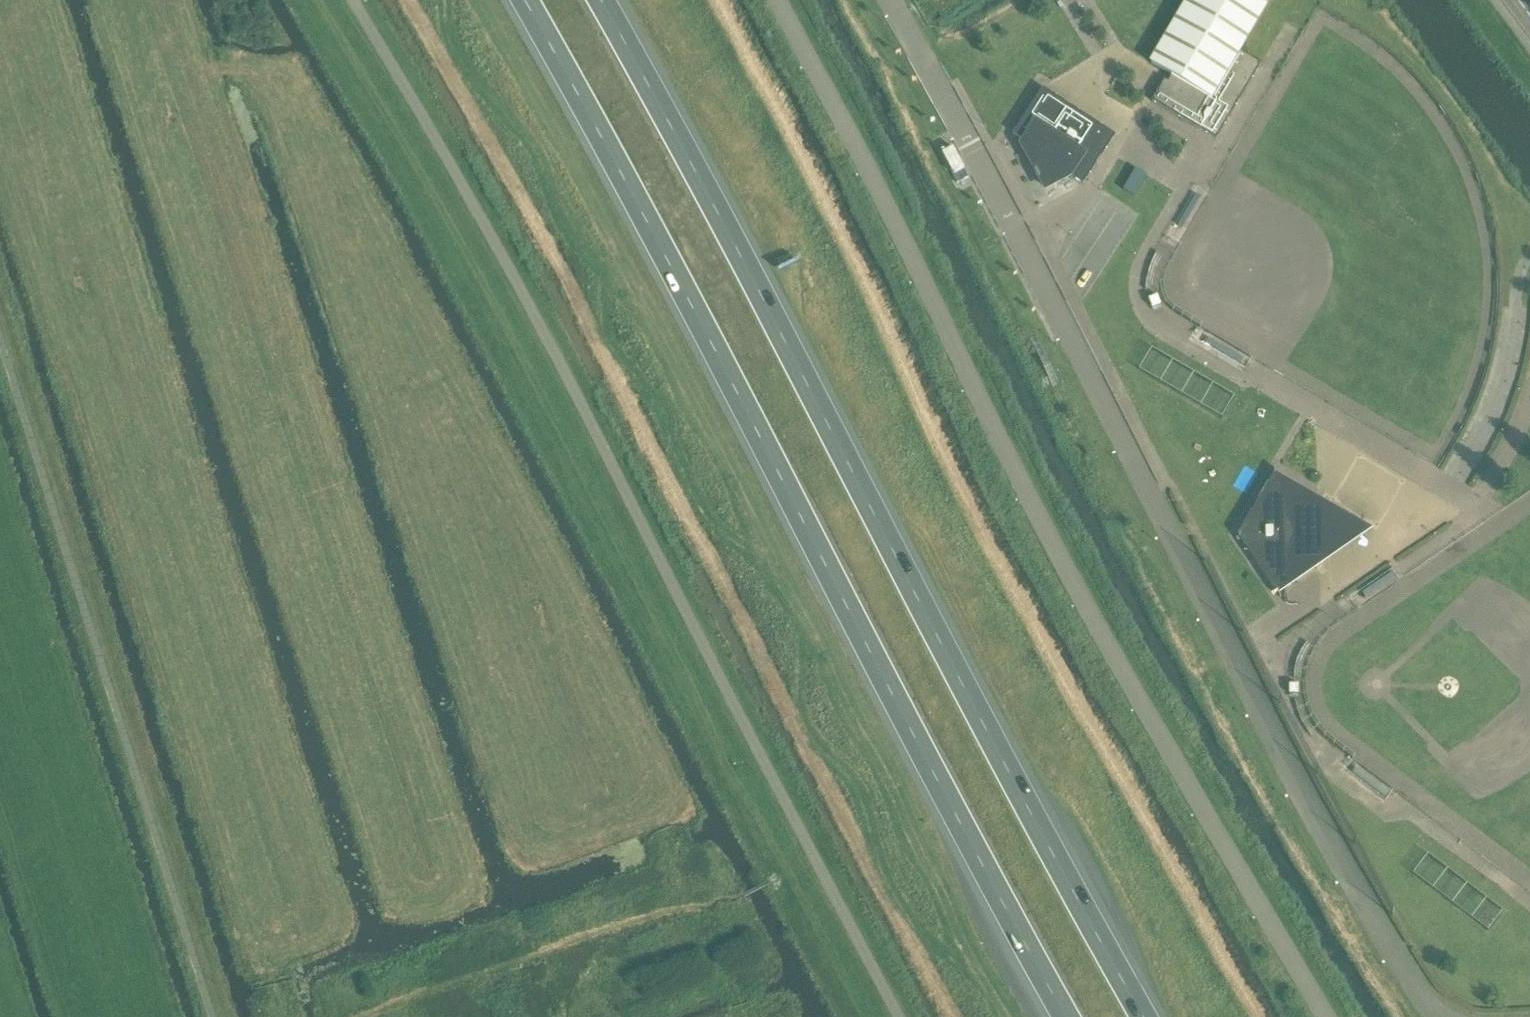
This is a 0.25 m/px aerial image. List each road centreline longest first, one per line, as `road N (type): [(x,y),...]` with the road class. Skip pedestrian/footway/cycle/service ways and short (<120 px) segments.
road 1 (trunk): [(1150,1016),(600,0)]
road 2 (trunk): [(523,0),(1066,1016)]

